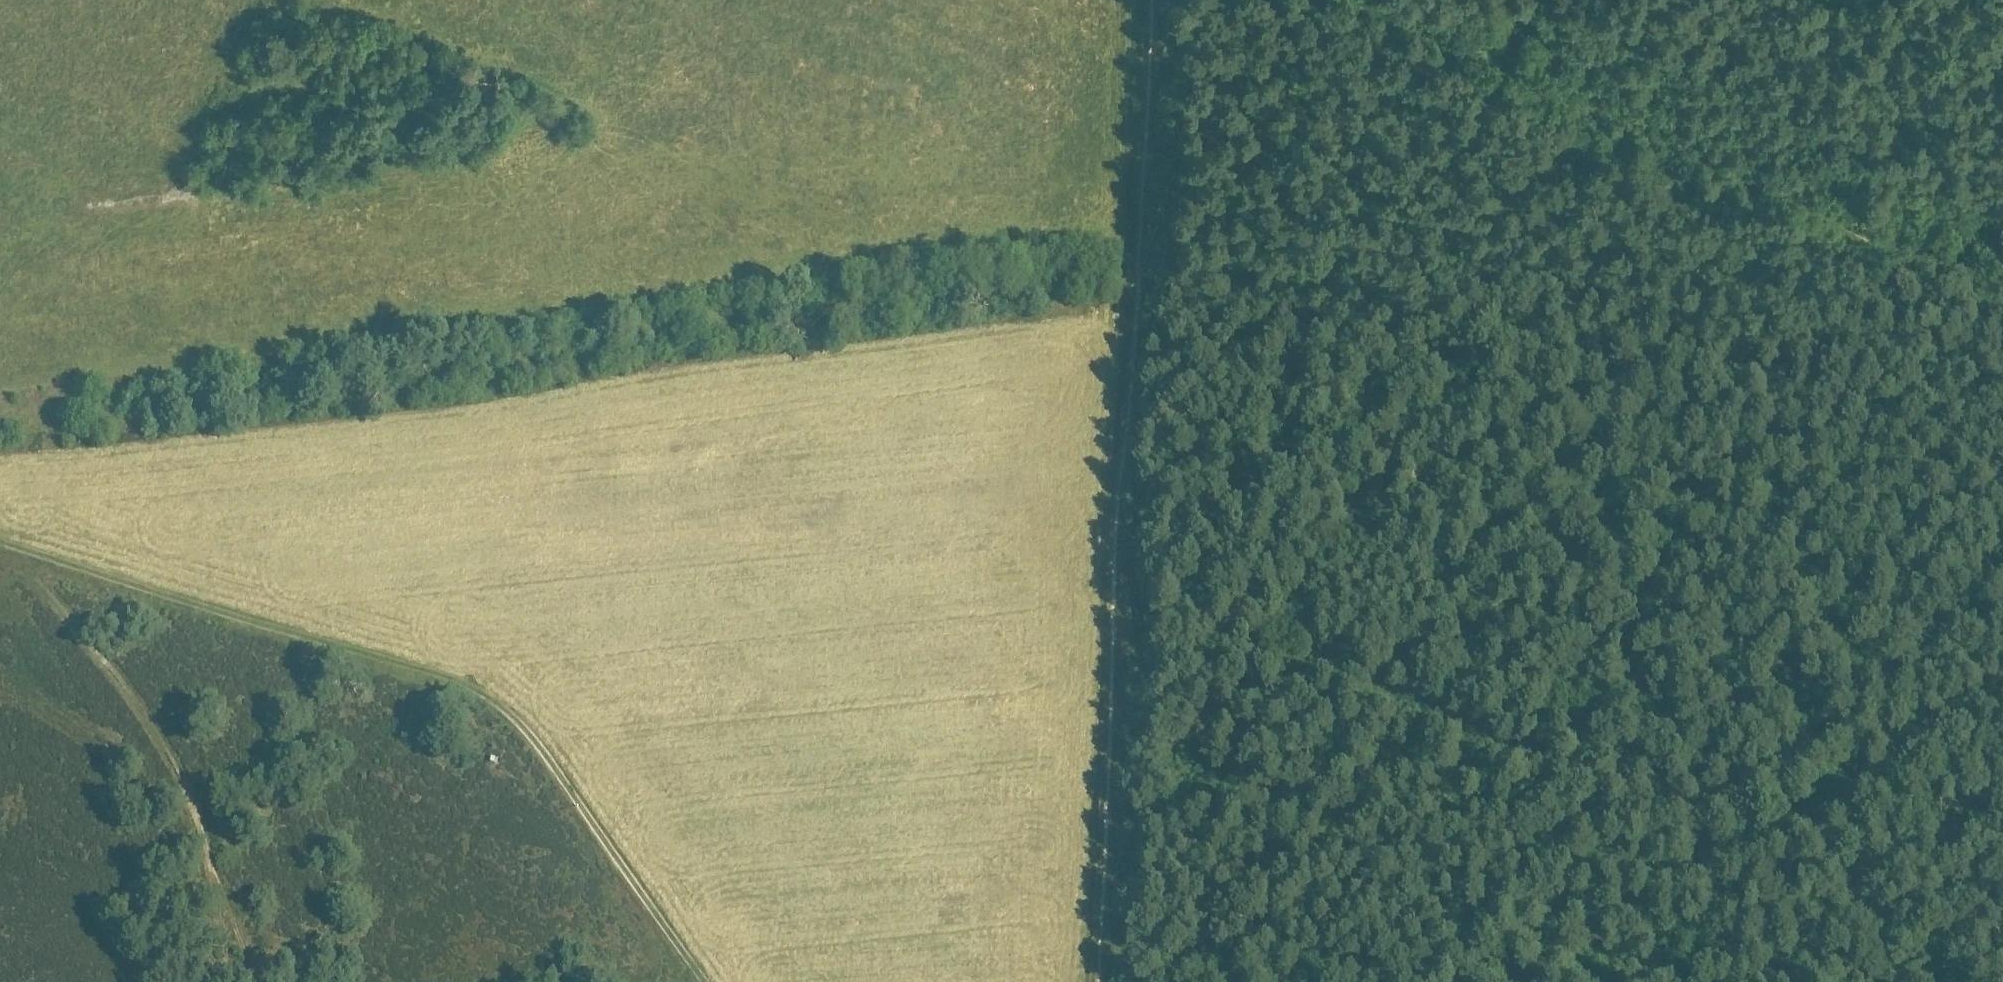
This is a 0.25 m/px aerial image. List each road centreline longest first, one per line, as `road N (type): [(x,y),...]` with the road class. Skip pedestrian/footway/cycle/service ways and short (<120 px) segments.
road 1 (track): [(2002,287),(1376,0)]
road 2 (track): [(17,540),(512,718)]
road 3 (track): [(261,981),(126,673),(17,540)]
road 4 (track): [(700,981),(512,718)]

